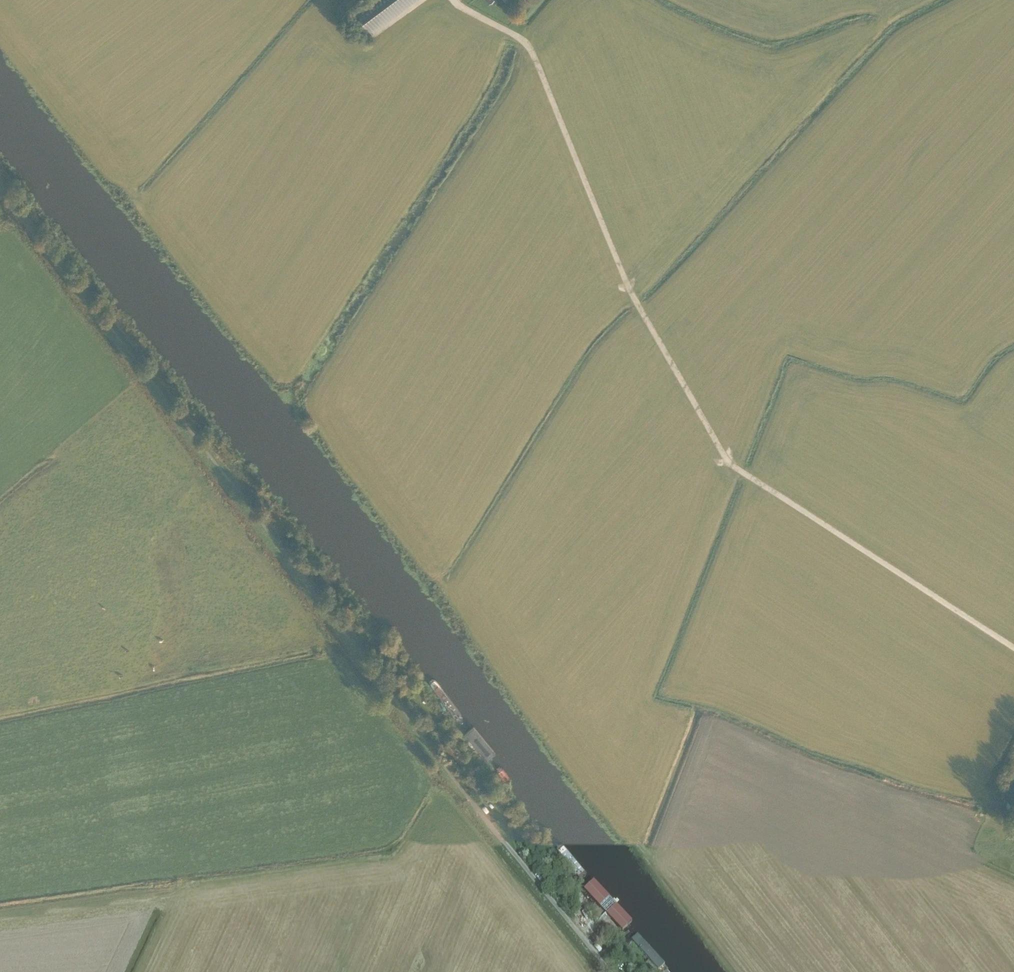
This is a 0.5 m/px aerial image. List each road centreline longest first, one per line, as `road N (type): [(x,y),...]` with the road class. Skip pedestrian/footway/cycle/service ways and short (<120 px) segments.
road 1 (track): [(1013,647),(731,464),(635,299),(527,42),(454,0)]
road 2 (unclassified): [(608,971),(469,798)]

